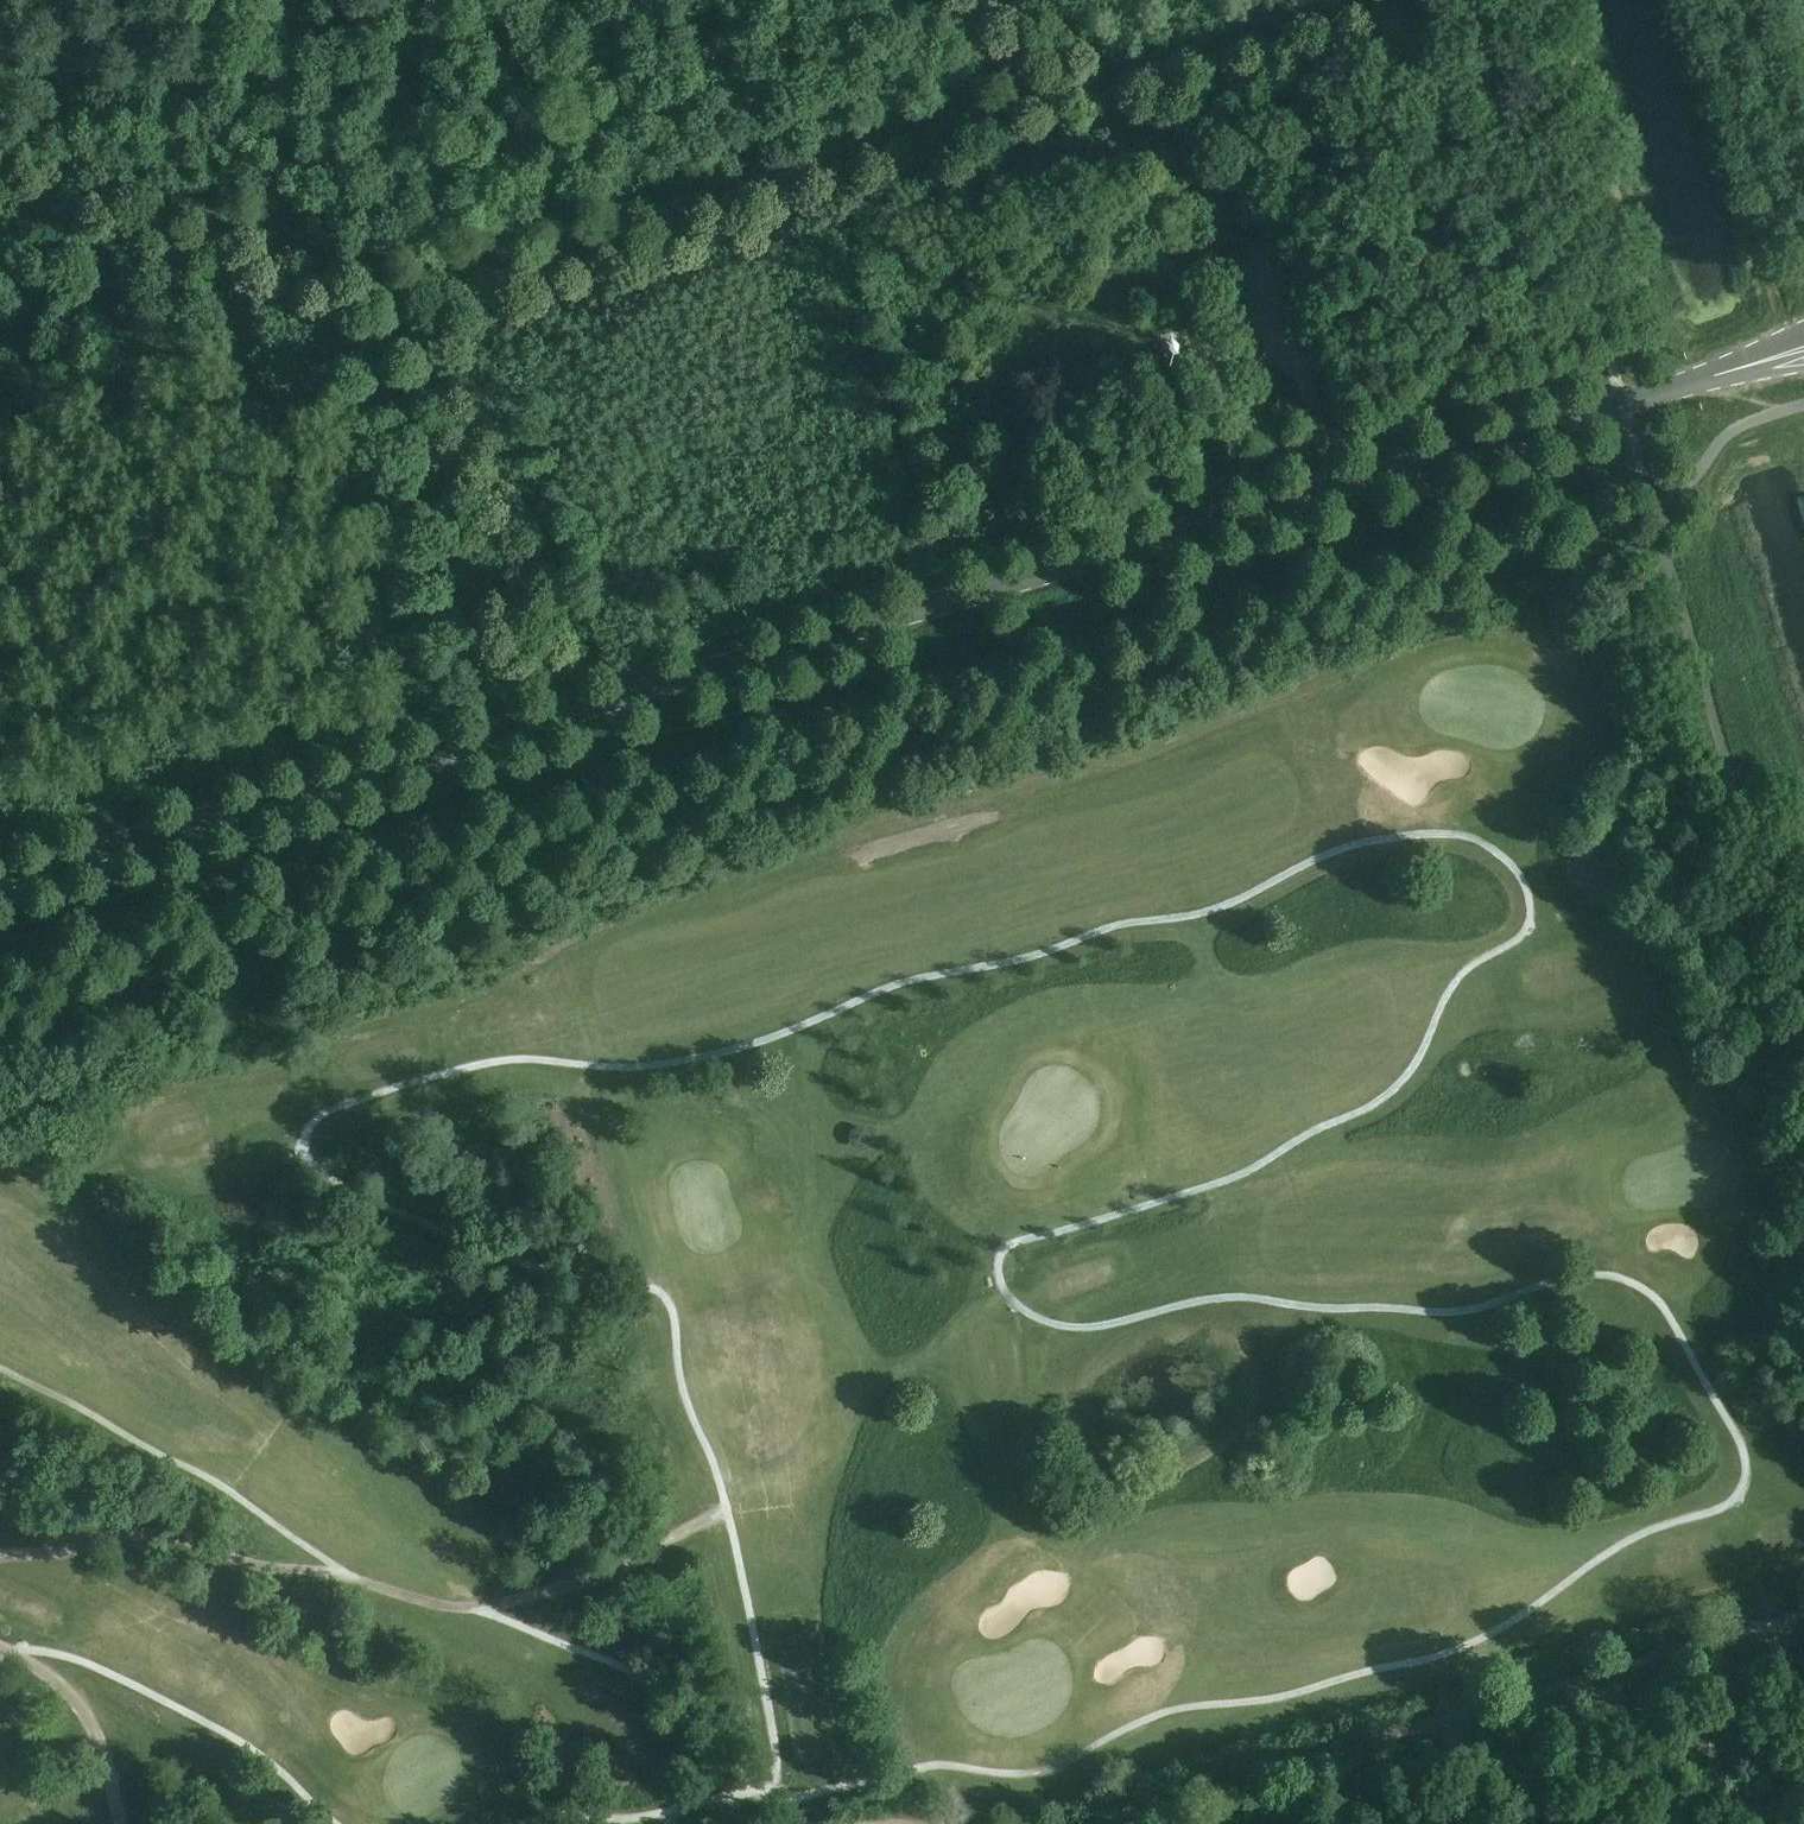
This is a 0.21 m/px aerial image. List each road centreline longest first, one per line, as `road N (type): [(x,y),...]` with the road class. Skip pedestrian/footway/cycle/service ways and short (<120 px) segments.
road 1 (unclassified): [(0,881),(1747,363)]
road 2 (track): [(1266,242),(1146,105),(1074,31),(1031,0)]

